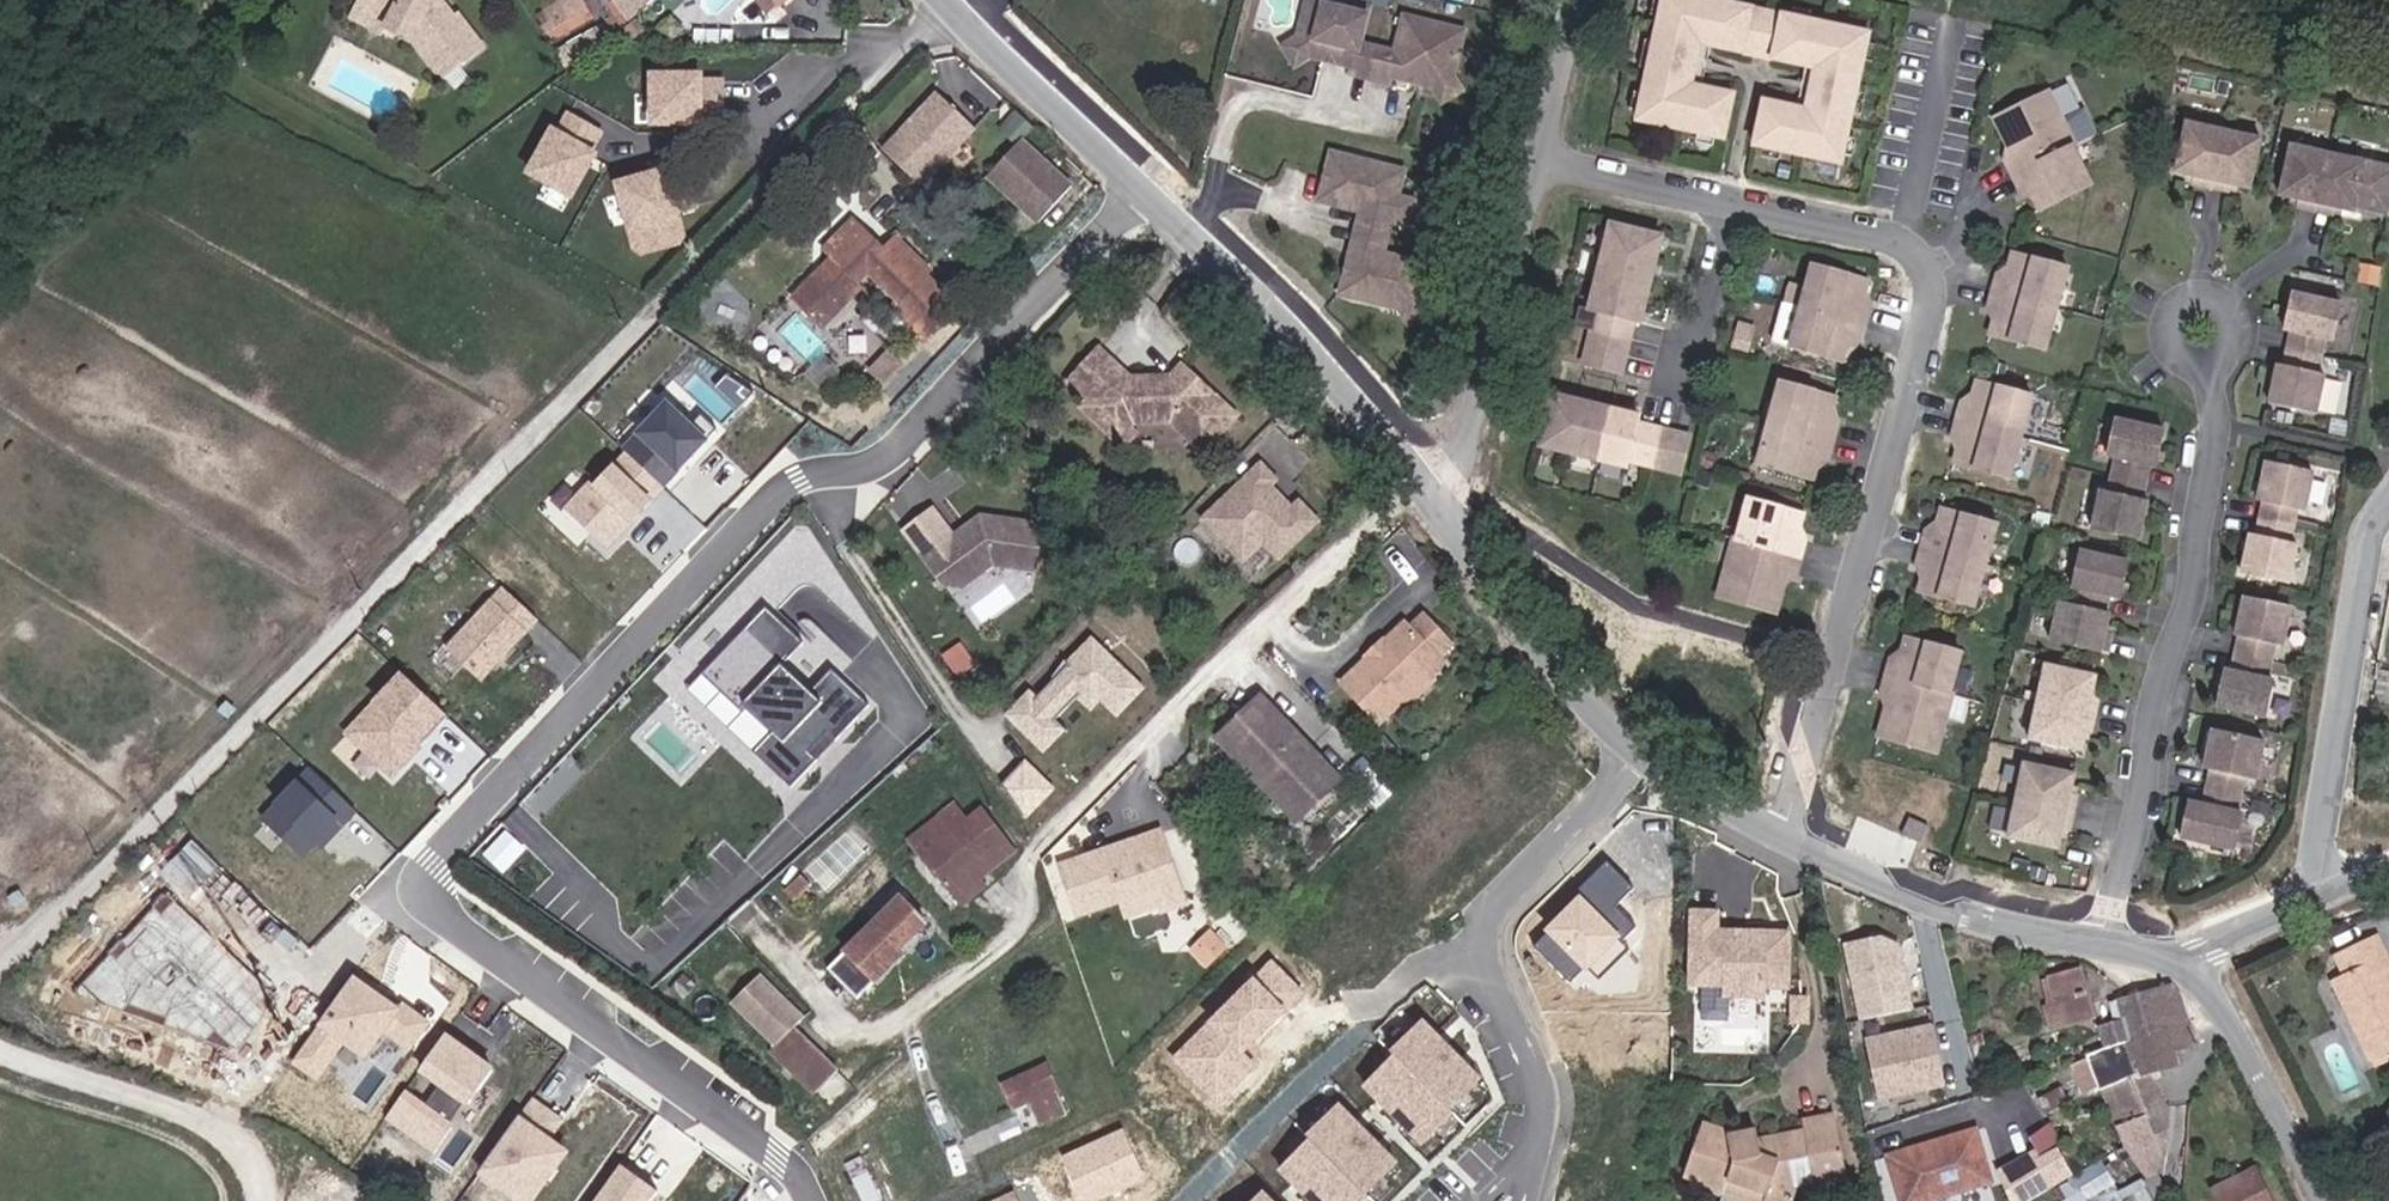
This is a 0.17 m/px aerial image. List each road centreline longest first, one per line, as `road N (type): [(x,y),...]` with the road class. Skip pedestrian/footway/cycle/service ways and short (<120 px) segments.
road 1 (residential): [(811,1200),(773,1152),(444,918),(419,896),(420,877),(777,490),(796,478),(889,459),(1148,190)]
road 2 (residential): [(1551,158),(1925,249),(1940,298),(1789,838)]
road 3 (residential): [(1644,753),(1504,907),(1489,947),(1536,1124),(1517,1200)]
road 4 (unclassified): [(1789,838),(1985,918),(2202,964)]
road 5 (unclassified): [(1148,190),(1268,300),(1443,499)]
road 6 (residential): [(2310,904),(2369,528),(2388,499)]
road 7 (residential): [(1551,158),(1469,458),(1443,499)]
road 8 (unclassified): [(1443,499),(1503,593),(1644,753)]
road 9 (residential): [(2202,964),(2337,1200)]
road 10 (unclassified): [(958,0),(1148,190)]
road 11 (unclassified): [(1644,753),(1758,828),(1789,838)]
road 12 (residential): [(1591,0),(1551,158)]
road 13 (residential): [(2202,964),(2310,904)]

